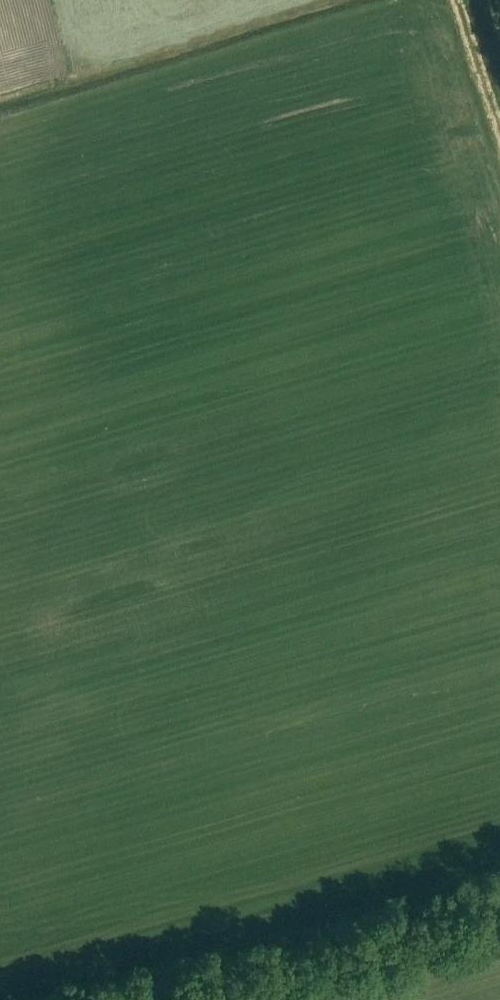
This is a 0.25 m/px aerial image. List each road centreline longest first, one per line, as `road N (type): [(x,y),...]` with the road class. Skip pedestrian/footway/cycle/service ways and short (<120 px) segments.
road 1 (track): [(499,140),(454,0)]

